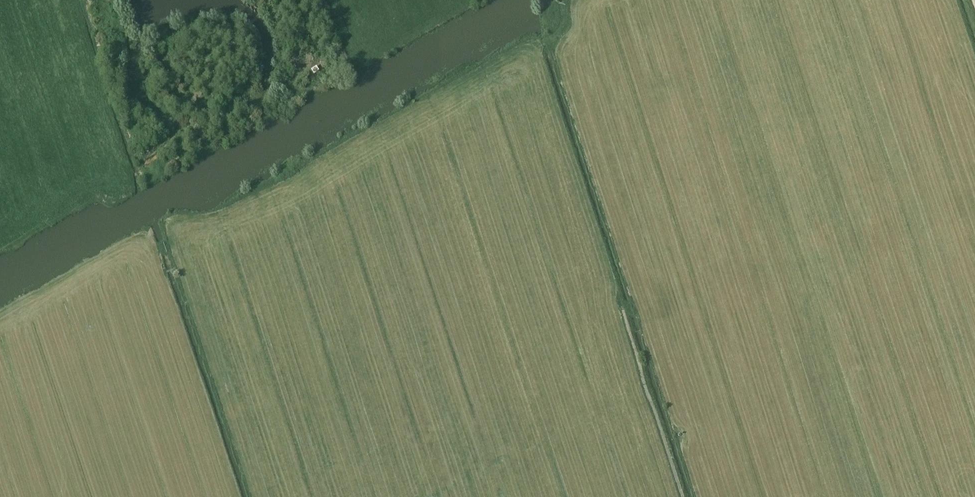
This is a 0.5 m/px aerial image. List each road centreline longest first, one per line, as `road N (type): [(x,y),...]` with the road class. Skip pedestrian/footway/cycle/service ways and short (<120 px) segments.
road 1 (track): [(682,496),(537,47),(562,28),(559,0)]

